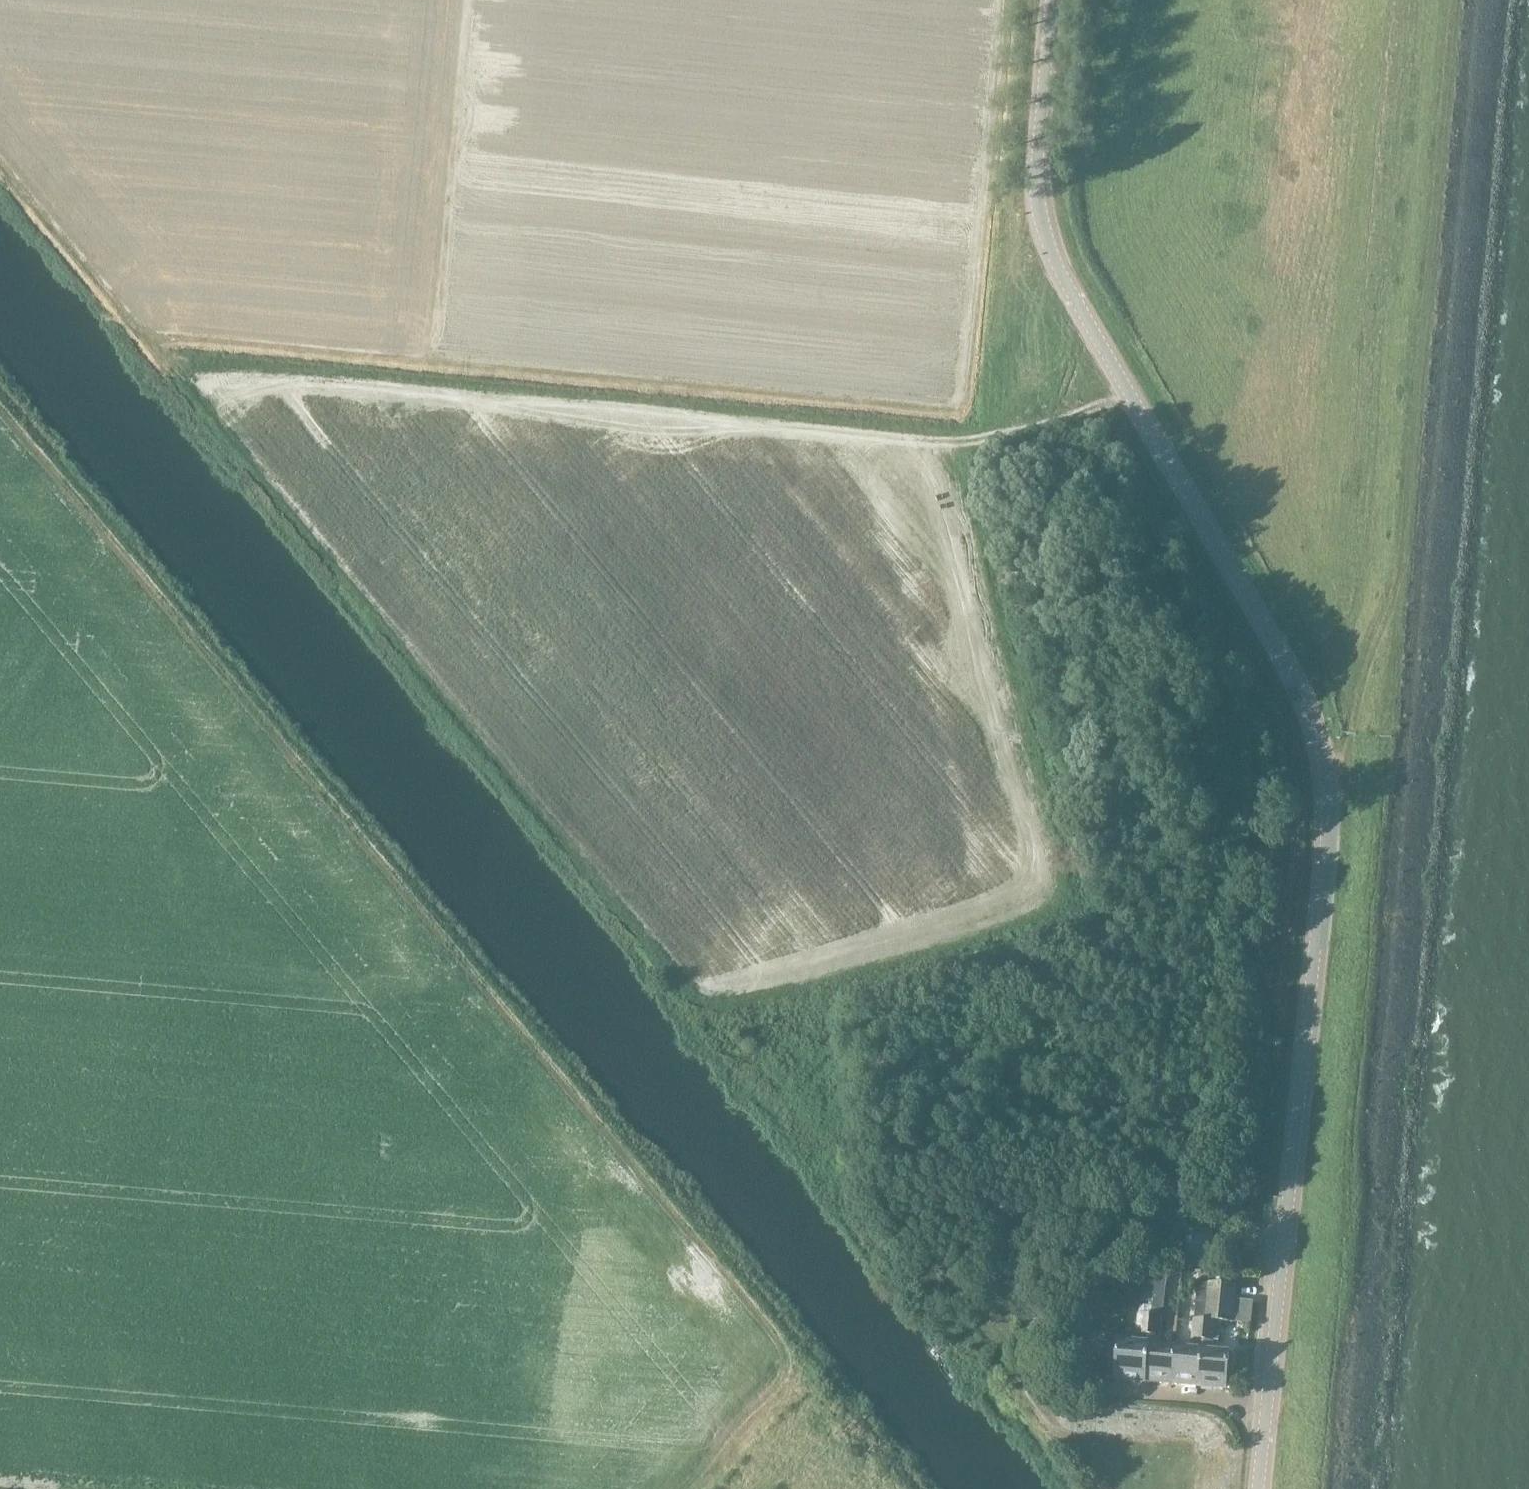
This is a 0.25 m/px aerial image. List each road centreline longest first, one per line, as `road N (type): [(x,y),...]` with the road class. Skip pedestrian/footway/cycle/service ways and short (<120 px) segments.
road 1 (tertiary): [(1261,1488),(1317,947),(1323,778),(1310,729),(1229,569),(1039,230),(1059,0)]

